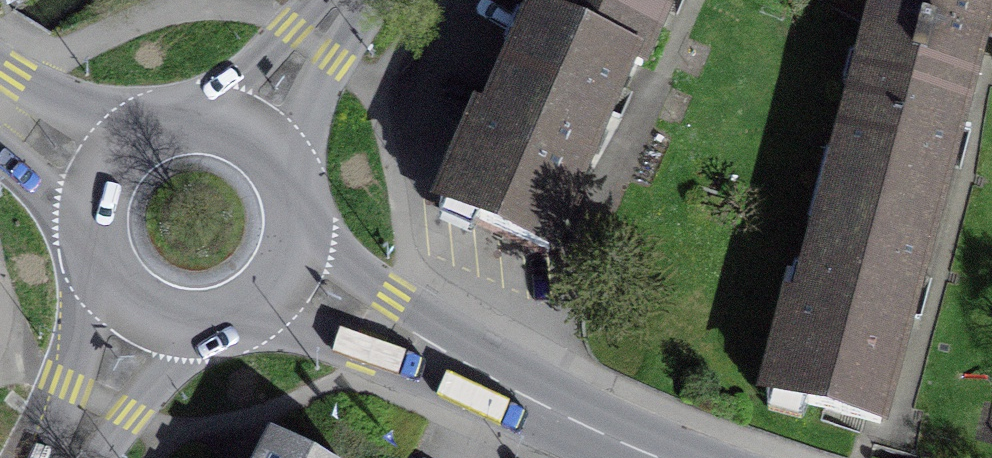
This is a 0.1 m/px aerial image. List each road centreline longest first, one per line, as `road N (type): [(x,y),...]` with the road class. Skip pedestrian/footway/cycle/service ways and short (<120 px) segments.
road 1 (primary): [(280,287),(667,457)]
road 2 (tertiary): [(347,0),(240,142)]
road 3 (primary): [(240,142),(200,129),(157,134),(121,155),(95,189)]
road 4 (primary): [(280,287),(294,248),(291,206),(272,169),(240,142)]
road 5 (primary): [(136,323),(174,337),(215,335),(240,325),(280,287)]
road 6 (primary): [(95,189),(86,226),(90,264),(108,297),(136,323)]
road 7 (secondary): [(71,457),(136,323)]

